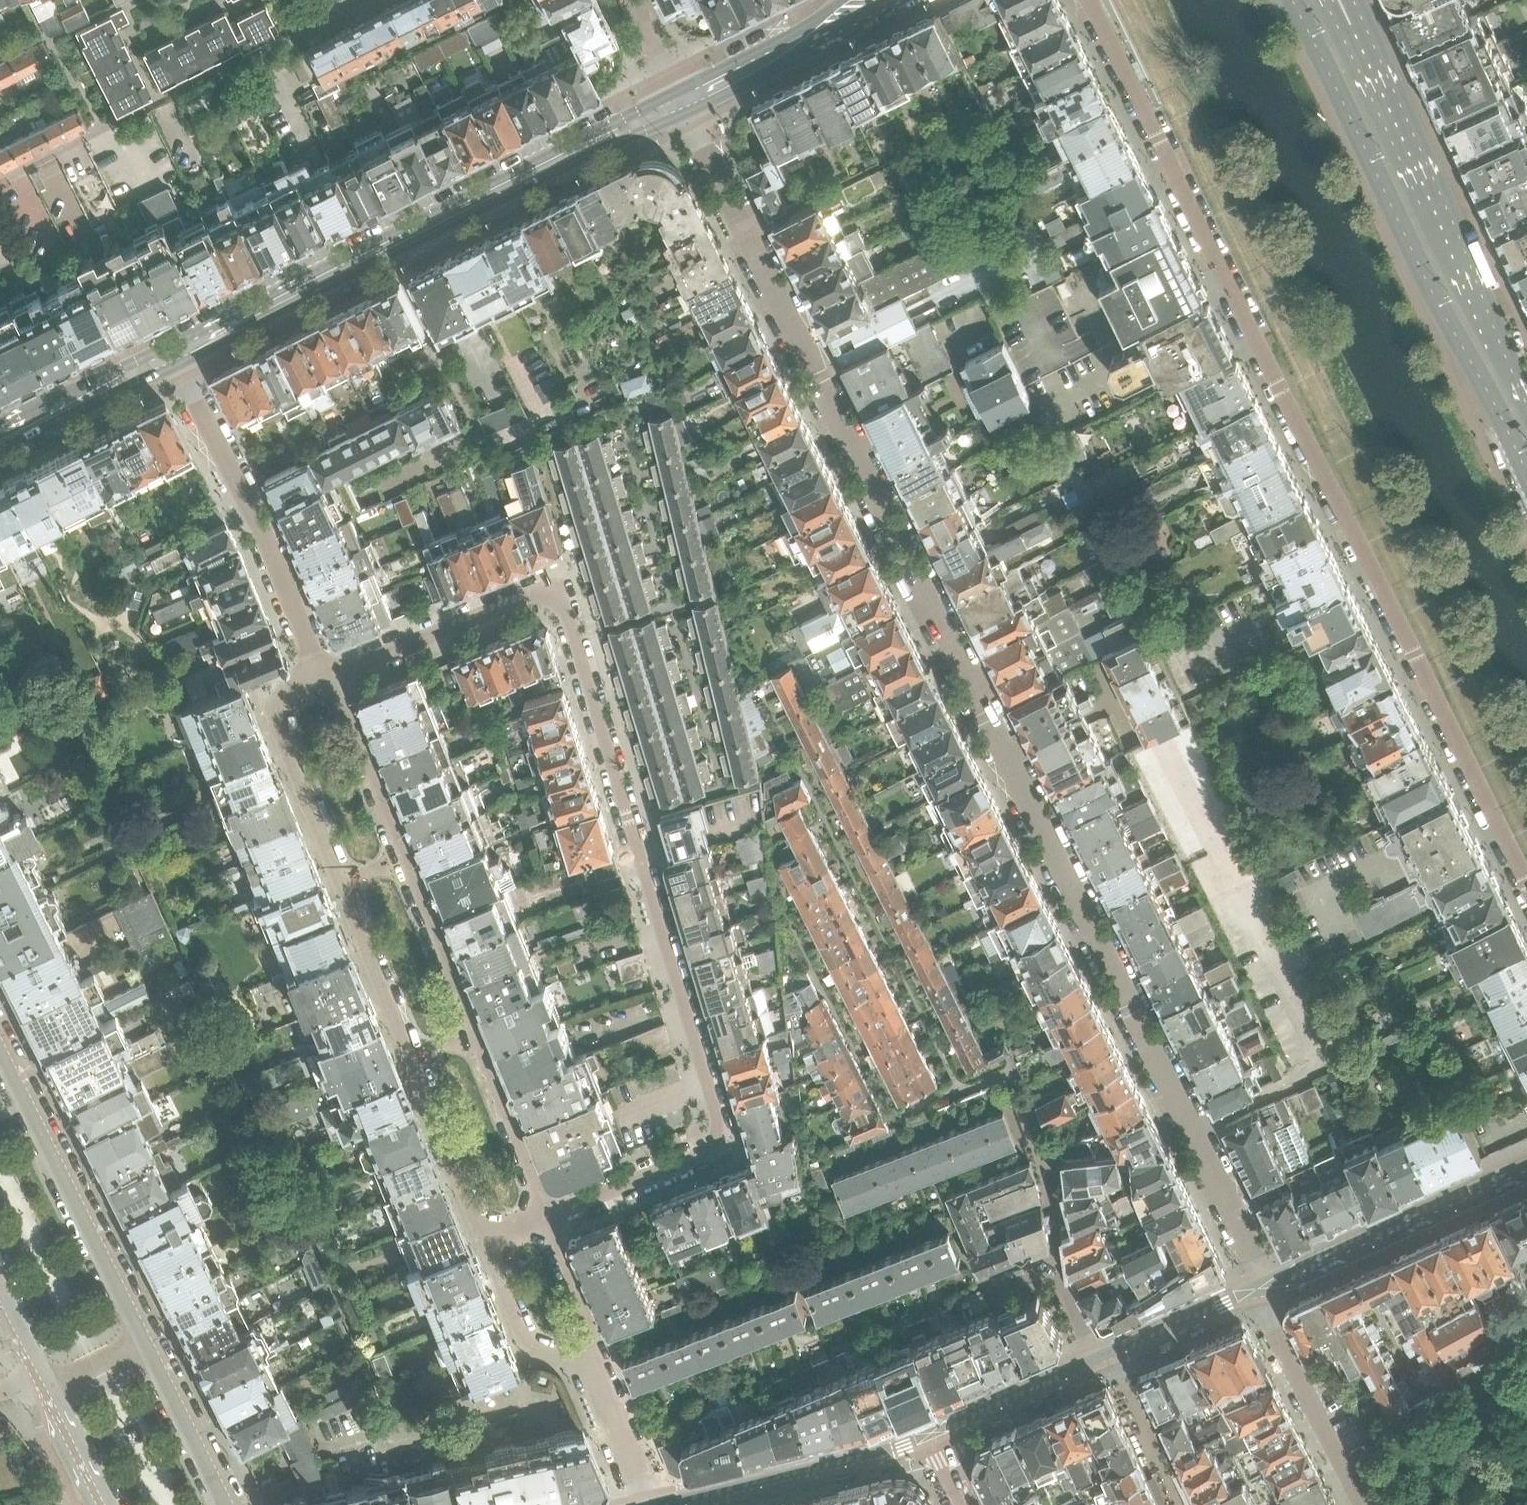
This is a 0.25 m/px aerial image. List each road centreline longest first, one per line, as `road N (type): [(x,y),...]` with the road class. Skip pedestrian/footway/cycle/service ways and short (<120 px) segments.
road 1 (residential): [(679,96),(1262,1286)]
road 2 (residential): [(547,1220),(712,1153),(721,1134),(578,590),(564,585),(323,676)]
road 3 (residential): [(1090,0),(1526,869)]
road 4 (residential): [(323,676),(266,704),(483,1246)]
road 5 (residential): [(547,1220),(323,676)]
road 6 (primary): [(1291,0),(1526,496)]
road 7 (primary): [(1526,375),(1362,20)]
road 8 (residential): [(323,676),(246,500),(166,354)]
road 9 (secondary): [(389,241),(679,96)]
road 10 (residential): [(143,1342),(0,1056)]
road 11 (tertiary): [(1262,1286),(1526,1170)]
road 12 (tertiary): [(663,1504),(934,1434)]
road 13 (secondary): [(389,241),(166,354)]
road 14 (secondary): [(679,96),(874,0)]
road 15 (tertiary): [(934,1434),(1109,1357)]
road 16 (residential): [(225,1504),(143,1342)]
road 17 (residential): [(483,1246),(529,1343),(592,1361)]
road 18 (tertiary): [(1109,1357),(1262,1286)]
road 19 (residential): [(643,1504),(592,1361)]
road 20 (residential): [(592,1361),(547,1220)]
road 21 (residential): [(48,1379),(110,1504)]
road 22 (residential): [(48,1379),(57,1439),(90,1504)]
road 23 (residential): [(1109,1357),(1083,1340),(1047,1259)]

